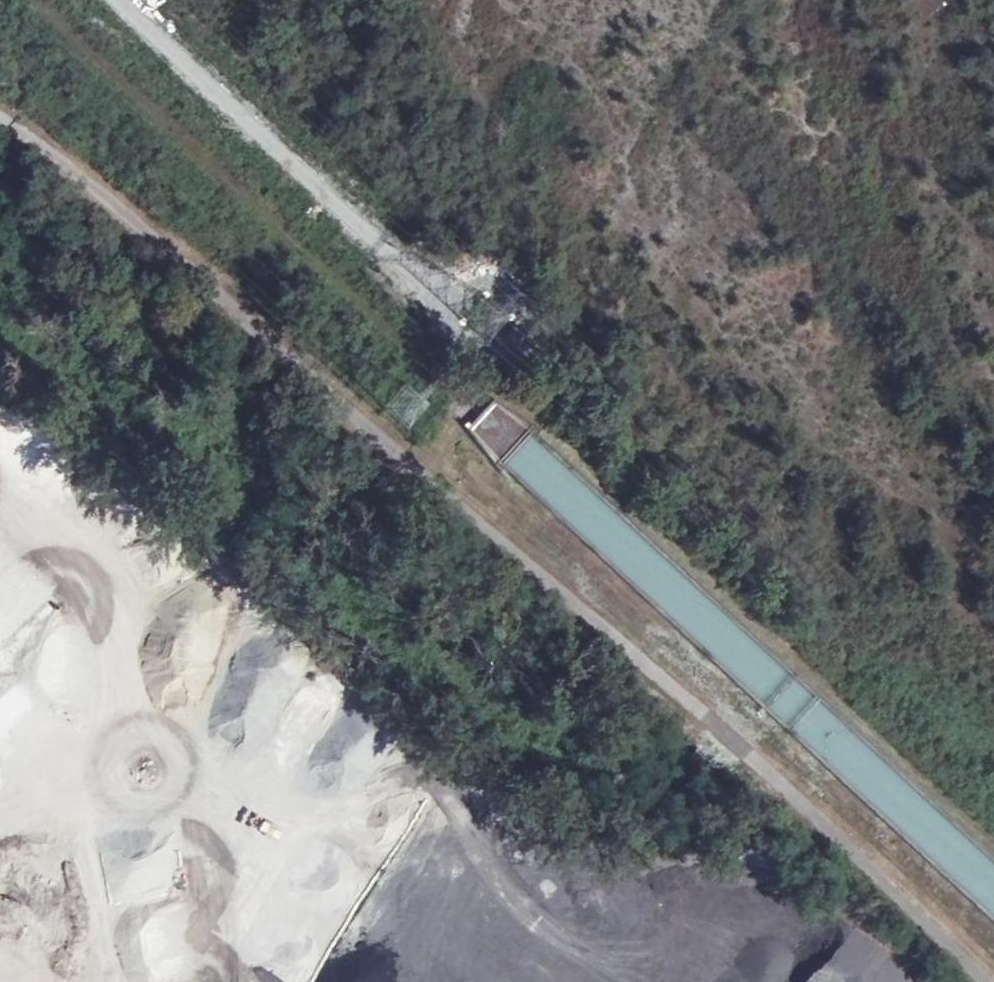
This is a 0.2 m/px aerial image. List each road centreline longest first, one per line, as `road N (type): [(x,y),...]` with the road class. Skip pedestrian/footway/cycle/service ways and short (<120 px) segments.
road 1 (track): [(0,115),(750,754),(987,981)]

